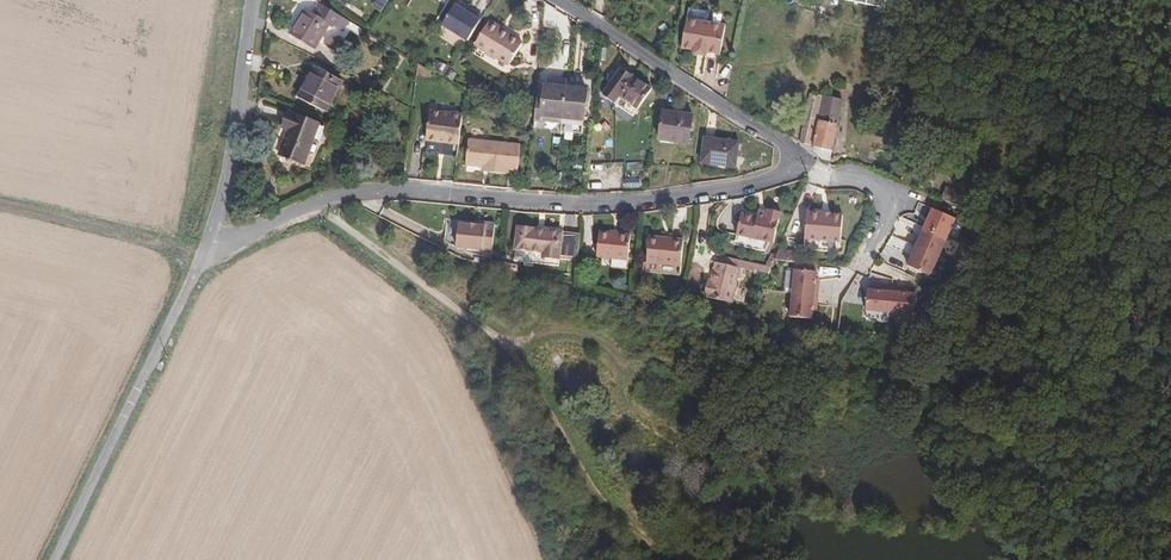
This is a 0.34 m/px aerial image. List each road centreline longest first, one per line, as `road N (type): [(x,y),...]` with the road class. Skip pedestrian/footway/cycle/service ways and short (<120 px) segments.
road 1 (residential): [(797,155),(786,175),(687,197),(588,205),(393,189),(315,200),(199,255)]
road 2 (track): [(315,200),(490,336),(530,378),(606,511),(660,559)]
road 3 (tertiary): [(51,559),(199,255)]
road 4 (residential): [(548,0),(797,155)]
road 5 (tertiary): [(199,255),(219,190),(247,0)]
road 6 (track): [(0,213),(199,255)]
road 7 (unclassified): [(858,269),(886,228),(886,201),(858,181),(814,171),(797,155)]

